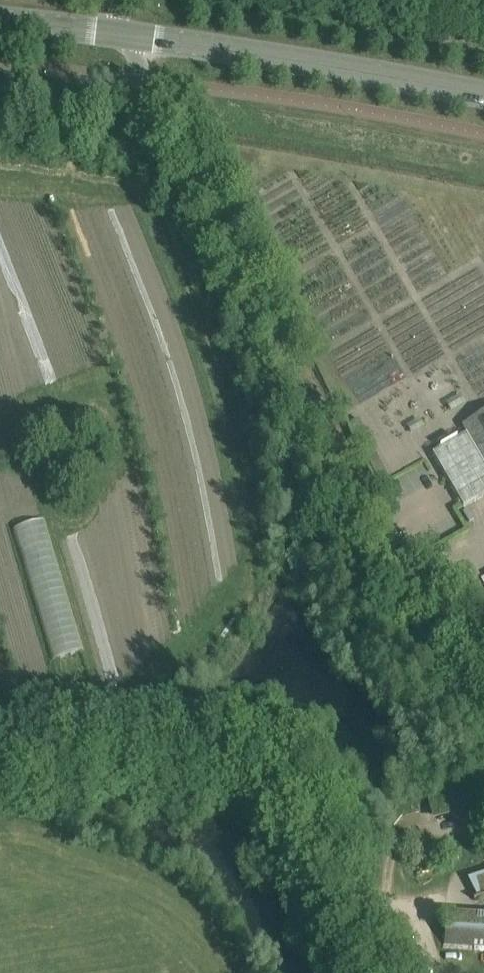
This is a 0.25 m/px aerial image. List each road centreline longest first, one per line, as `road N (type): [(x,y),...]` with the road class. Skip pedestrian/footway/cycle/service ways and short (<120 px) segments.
road 1 (unclassified): [(483,680),(419,607),(345,492),(123,32)]
road 2 (track): [(0,785),(162,763),(243,767),(280,783),(305,824),(363,972)]
road 3 (secondary): [(483,94),(123,32)]
road 4 (secondary): [(123,32),(0,19)]

